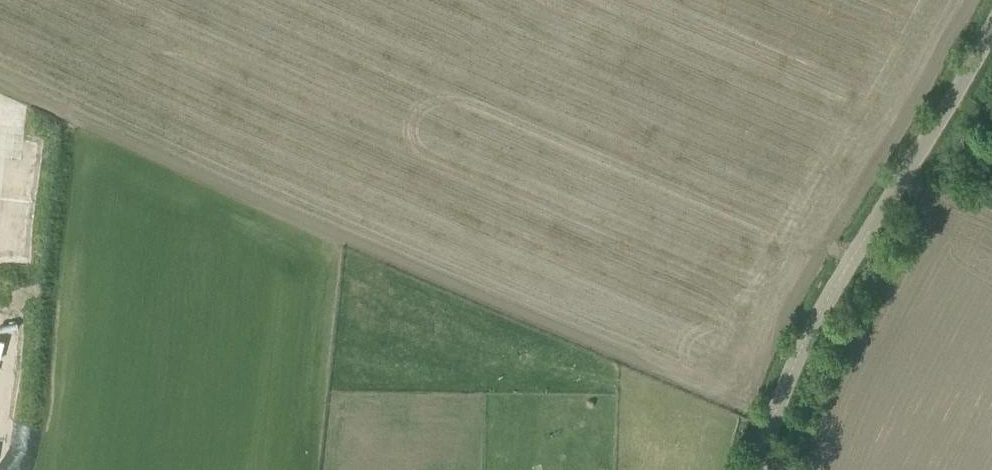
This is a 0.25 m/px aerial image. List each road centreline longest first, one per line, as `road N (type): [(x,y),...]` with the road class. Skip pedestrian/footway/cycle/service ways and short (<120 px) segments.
road 1 (unclassified): [(763,469),(785,393),(991,27)]

